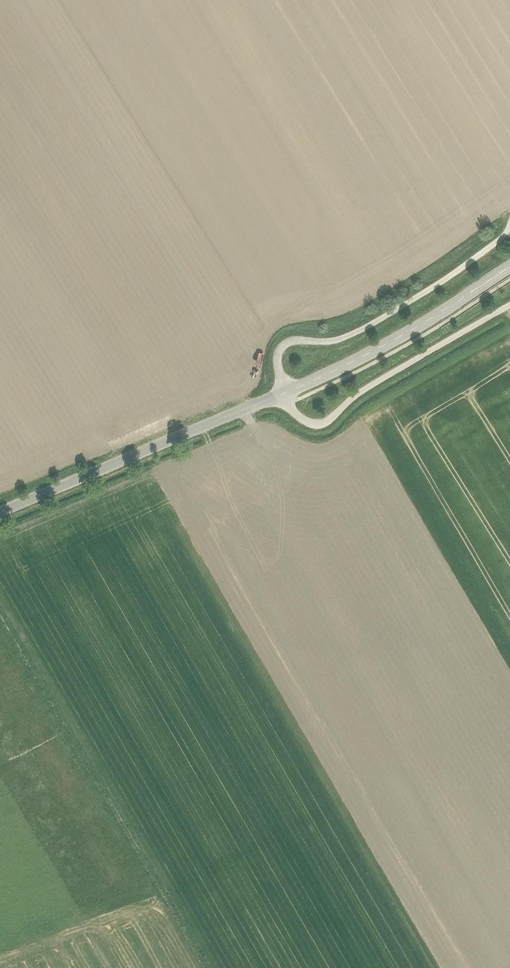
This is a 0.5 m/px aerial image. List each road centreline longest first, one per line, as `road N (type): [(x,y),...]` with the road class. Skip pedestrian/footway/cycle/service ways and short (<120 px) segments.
road 1 (tertiary): [(509,267),(357,360),(0,514)]

